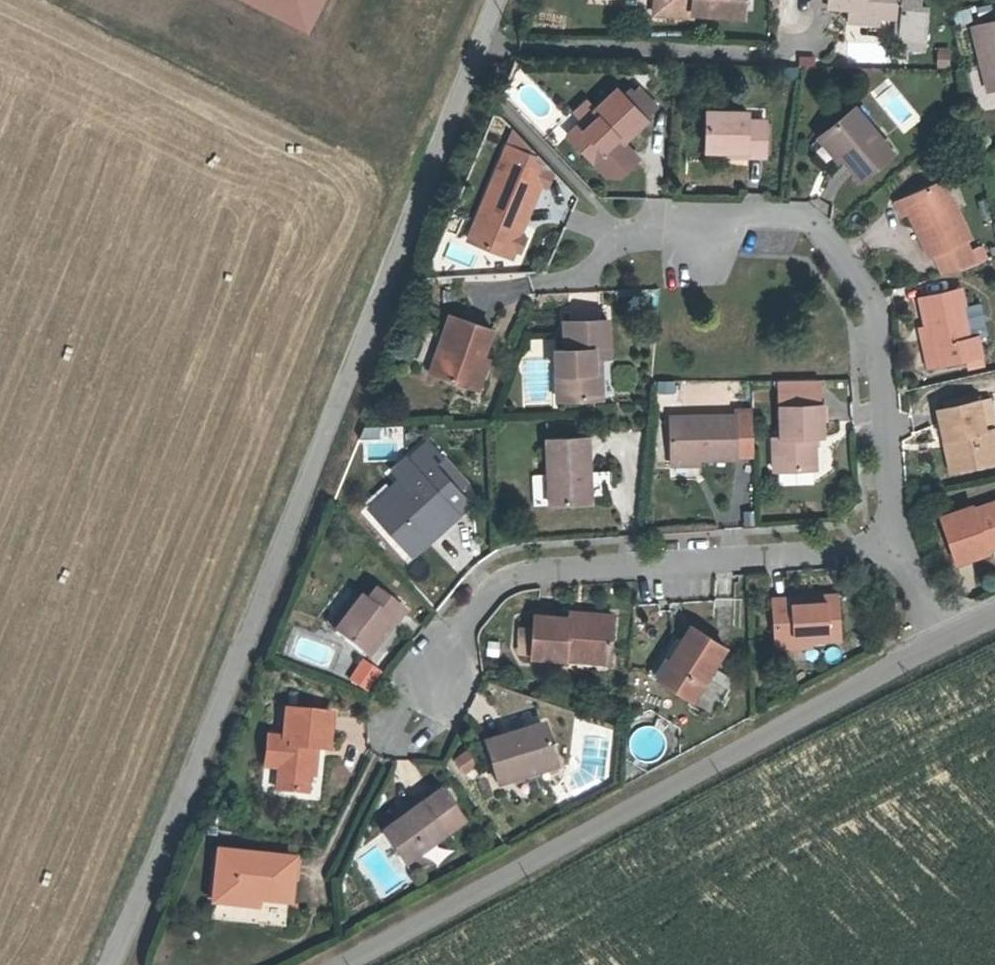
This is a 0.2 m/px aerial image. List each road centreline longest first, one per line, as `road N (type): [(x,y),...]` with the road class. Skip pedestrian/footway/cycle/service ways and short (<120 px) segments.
road 1 (unclassified): [(501,0),(116,964)]
road 2 (unclassified): [(950,641),(335,964)]
road 3 (residential): [(619,235),(696,216),(810,215),(871,296),(884,538)]
road 4 (residential): [(421,696),(464,619),(516,567),(884,538)]
road 5 (residential): [(884,538),(950,641)]

